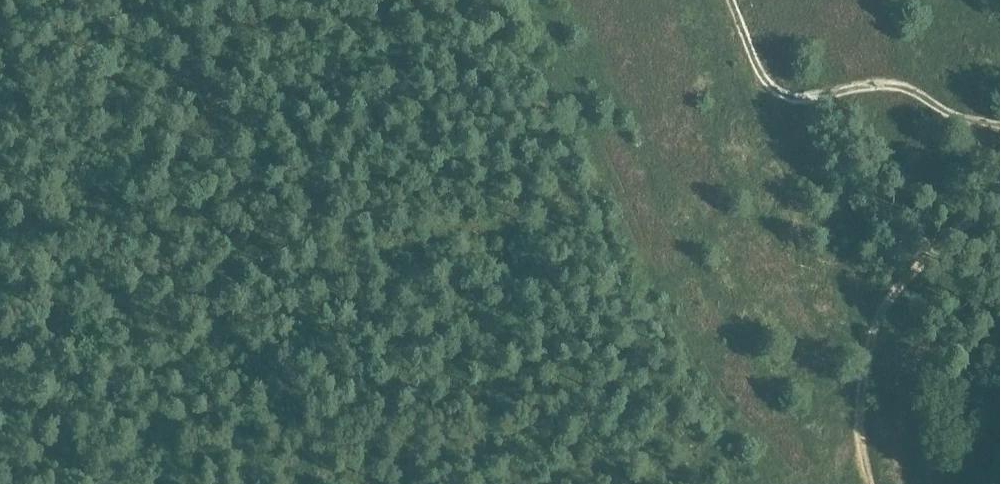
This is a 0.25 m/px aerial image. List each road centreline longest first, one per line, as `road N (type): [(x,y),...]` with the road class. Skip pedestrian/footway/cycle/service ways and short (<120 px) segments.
road 1 (track): [(890,483),(861,330),(999,175)]

